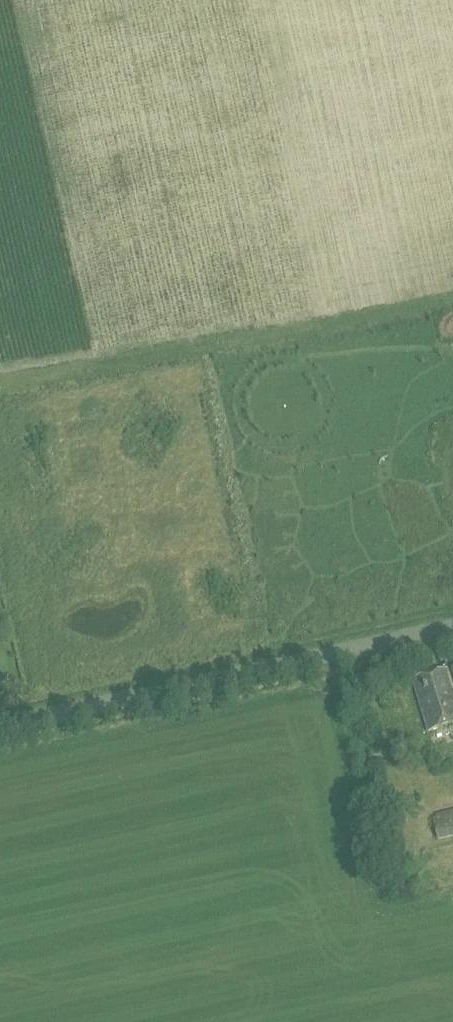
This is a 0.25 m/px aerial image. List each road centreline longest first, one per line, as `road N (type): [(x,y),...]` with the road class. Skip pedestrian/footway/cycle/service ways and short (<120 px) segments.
road 1 (unclassified): [(0,729),(452,625)]

